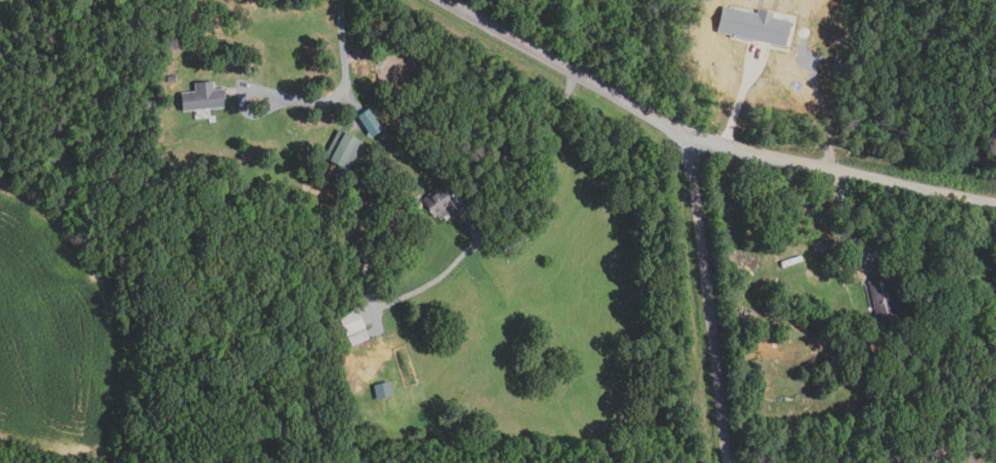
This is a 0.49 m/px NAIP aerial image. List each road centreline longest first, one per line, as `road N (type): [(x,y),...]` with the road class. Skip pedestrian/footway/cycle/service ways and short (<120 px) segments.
road 1 (residential): [(448,0),(696,132),(995,206)]
road 2 (residential): [(728,462),(700,190),(663,119)]

